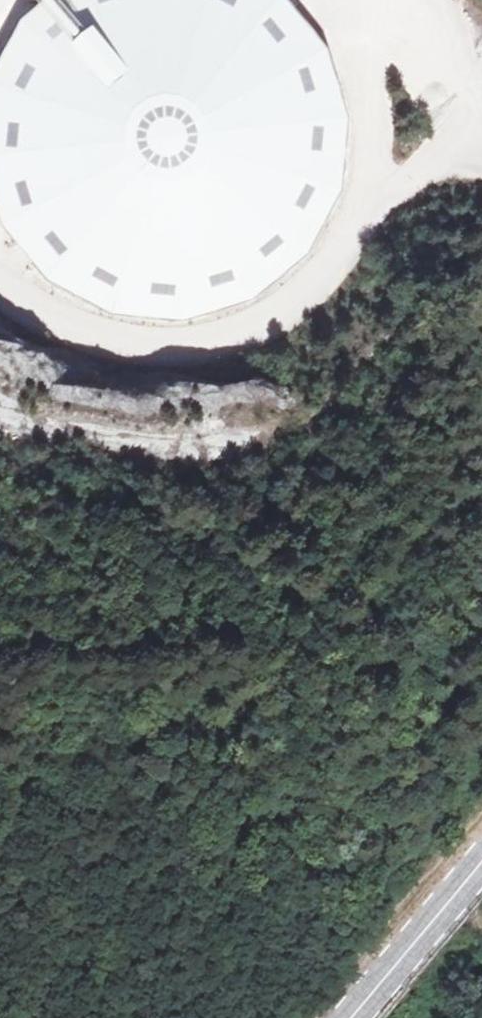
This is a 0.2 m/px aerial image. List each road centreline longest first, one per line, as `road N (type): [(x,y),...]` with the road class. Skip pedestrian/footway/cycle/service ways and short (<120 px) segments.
road 1 (track): [(0,287),(143,344),(264,327),(354,240),(476,72)]
road 2 (secondary): [(481,861),(351,1017)]

